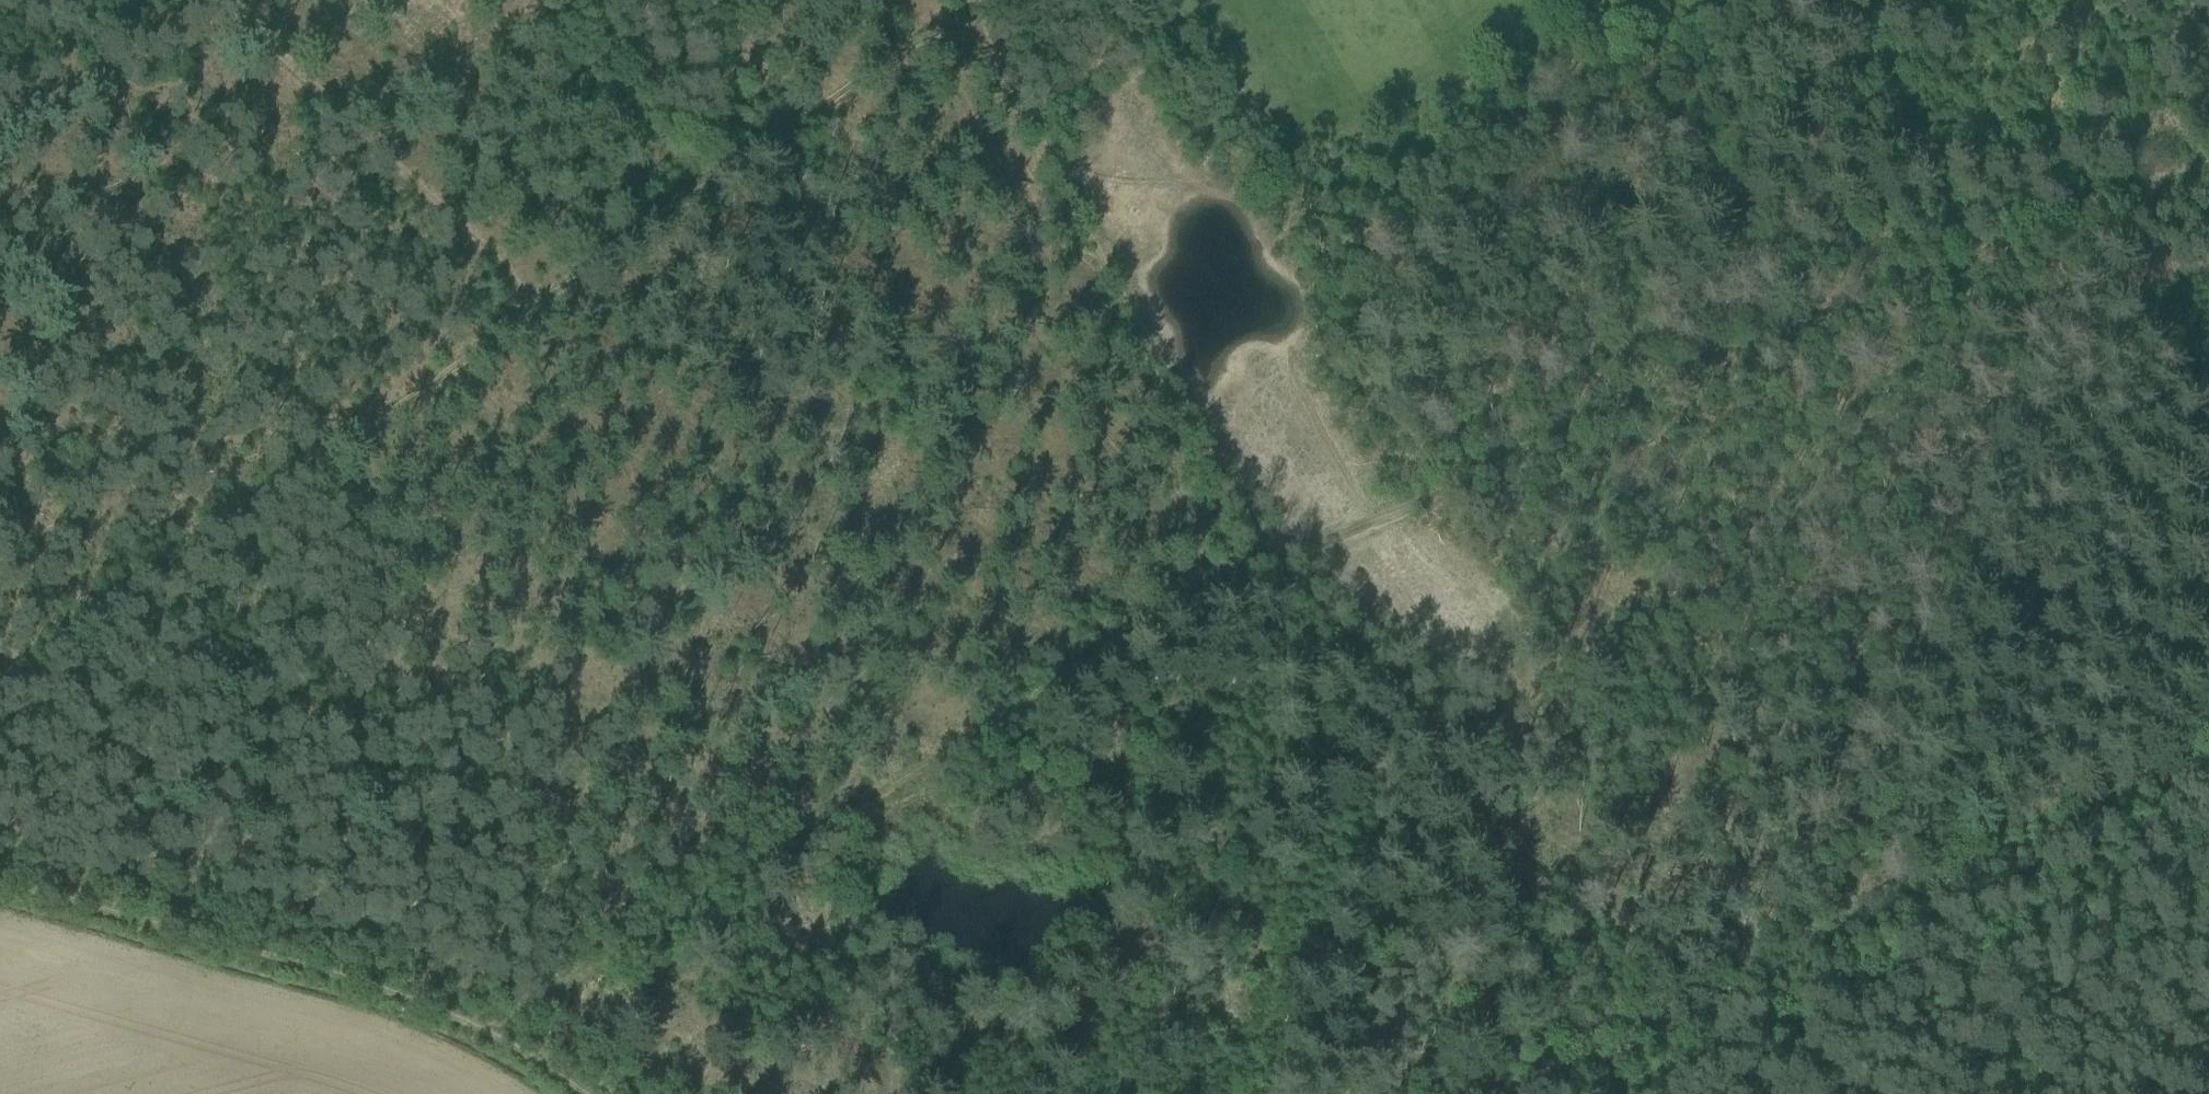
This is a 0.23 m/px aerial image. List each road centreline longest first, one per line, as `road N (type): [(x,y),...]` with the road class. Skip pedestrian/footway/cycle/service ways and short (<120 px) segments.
road 1 (track): [(2208,169),(1291,554),(973,17),(994,0)]
road 2 (track): [(0,883),(492,1036),(599,1093)]

